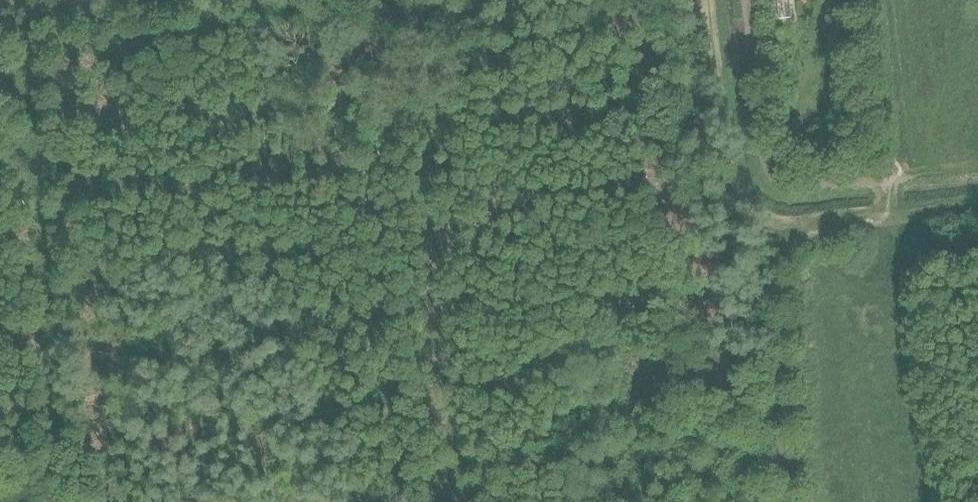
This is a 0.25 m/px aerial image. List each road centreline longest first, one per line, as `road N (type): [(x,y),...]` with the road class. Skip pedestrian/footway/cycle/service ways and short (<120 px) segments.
road 1 (unclassified): [(890,210),(872,0)]

